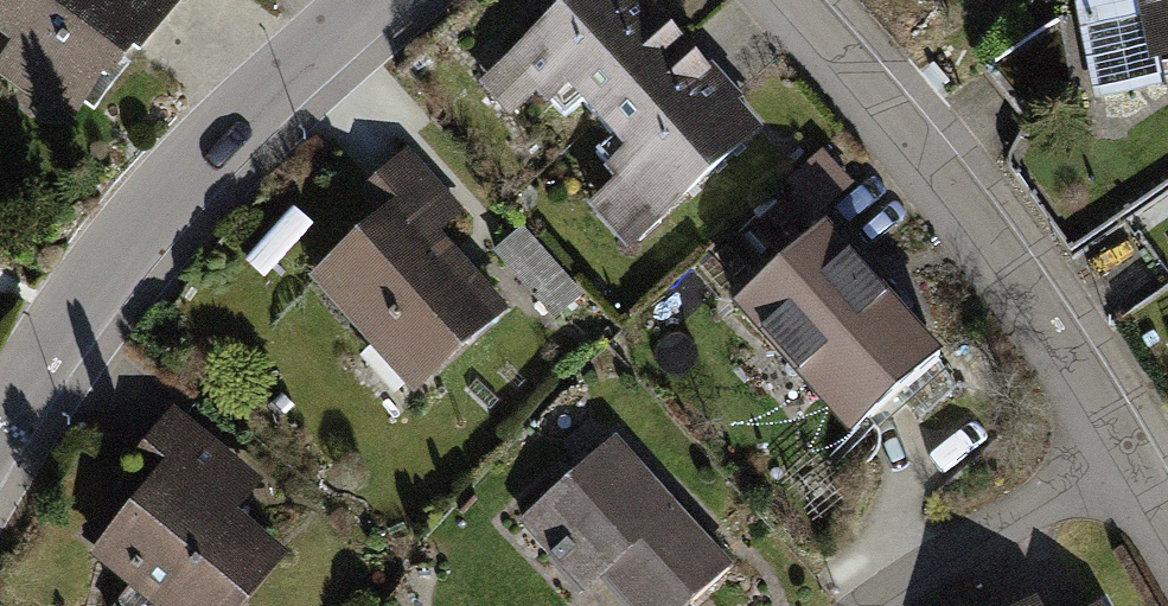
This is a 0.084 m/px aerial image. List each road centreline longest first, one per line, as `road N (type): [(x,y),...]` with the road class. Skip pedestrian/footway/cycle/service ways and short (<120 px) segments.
road 1 (residential): [(779,0),(944,193),(1040,329),(1167,538)]
road 2 (residential): [(369,0),(220,135),(143,219),(64,319),(0,422)]

